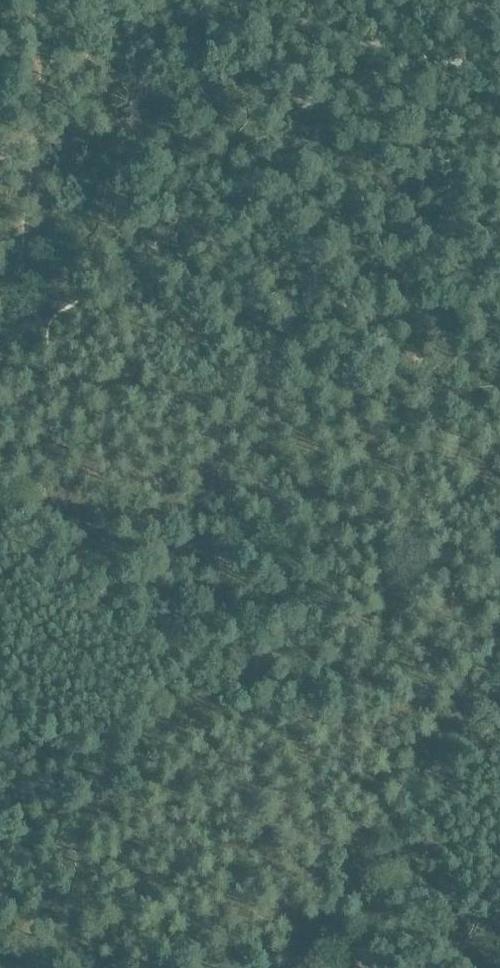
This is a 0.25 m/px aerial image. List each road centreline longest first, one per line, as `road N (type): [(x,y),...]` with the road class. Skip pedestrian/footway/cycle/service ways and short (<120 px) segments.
road 1 (track): [(0,302),(25,237),(39,97),(37,0)]
road 2 (track): [(499,66),(332,31),(234,0)]

